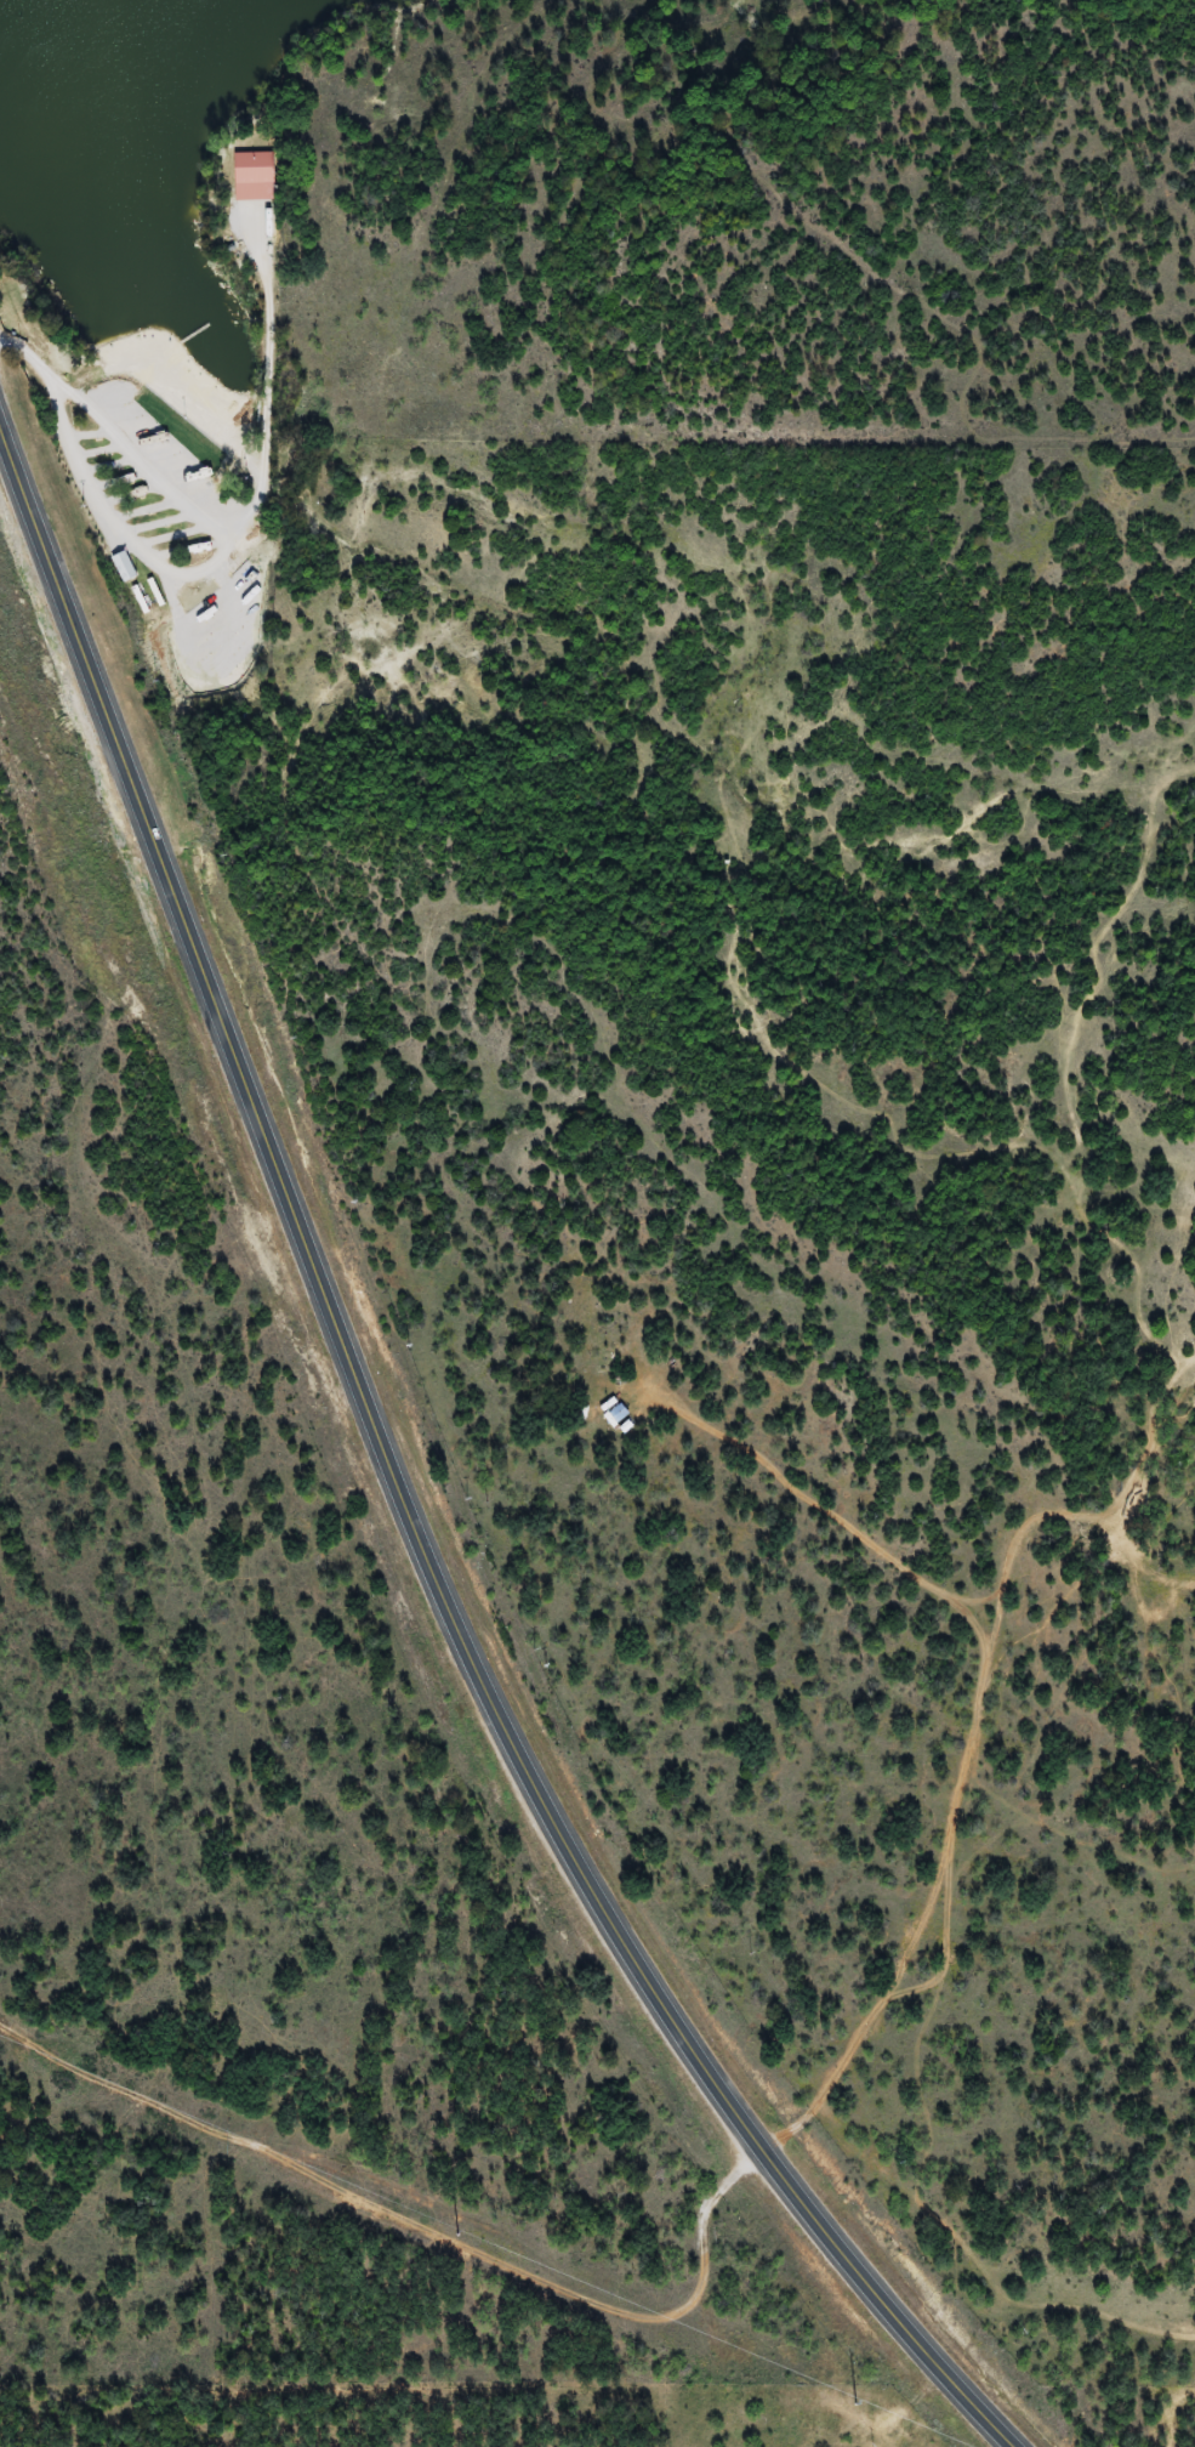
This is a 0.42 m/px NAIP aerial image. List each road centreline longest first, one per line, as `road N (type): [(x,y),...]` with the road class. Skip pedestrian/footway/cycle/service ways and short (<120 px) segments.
road 1 (secondary): [(0,425),(396,1494),(520,1775),(709,2091),(876,2310),(1004,2446)]
road 2 (residential): [(752,2151),(701,2233),(689,2306),(635,2332),(79,2117),(0,2037)]

